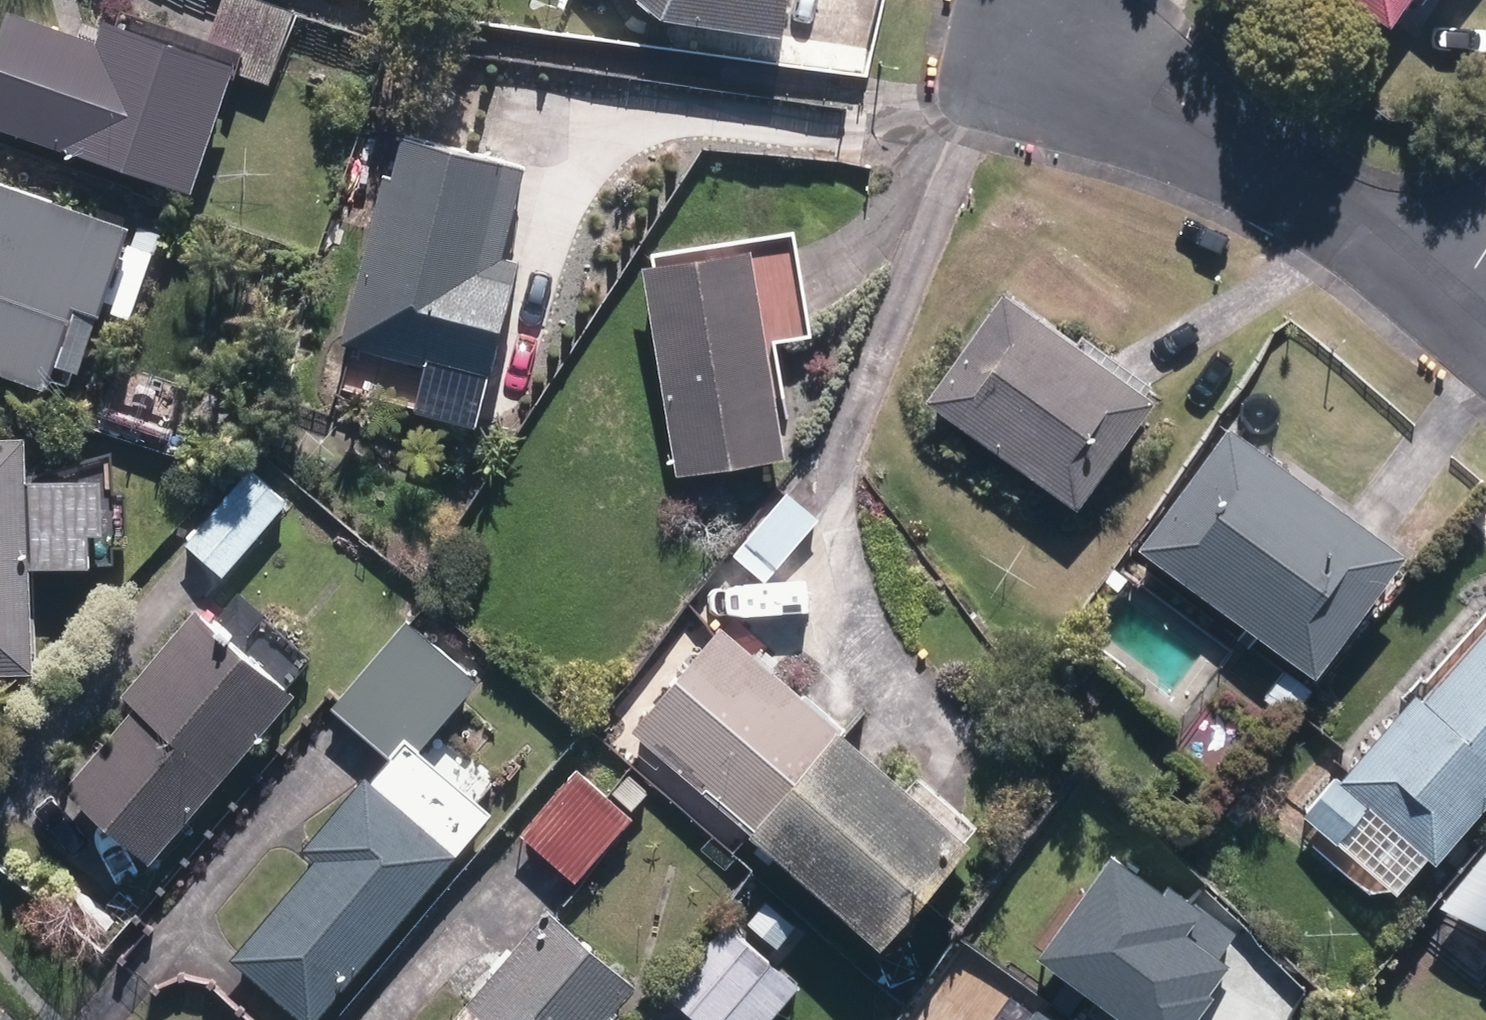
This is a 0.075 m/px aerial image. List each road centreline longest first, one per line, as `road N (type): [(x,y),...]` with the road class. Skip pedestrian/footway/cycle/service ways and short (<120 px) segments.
road 1 (residential): [(1040,38),(1303,198),(1439,303)]

